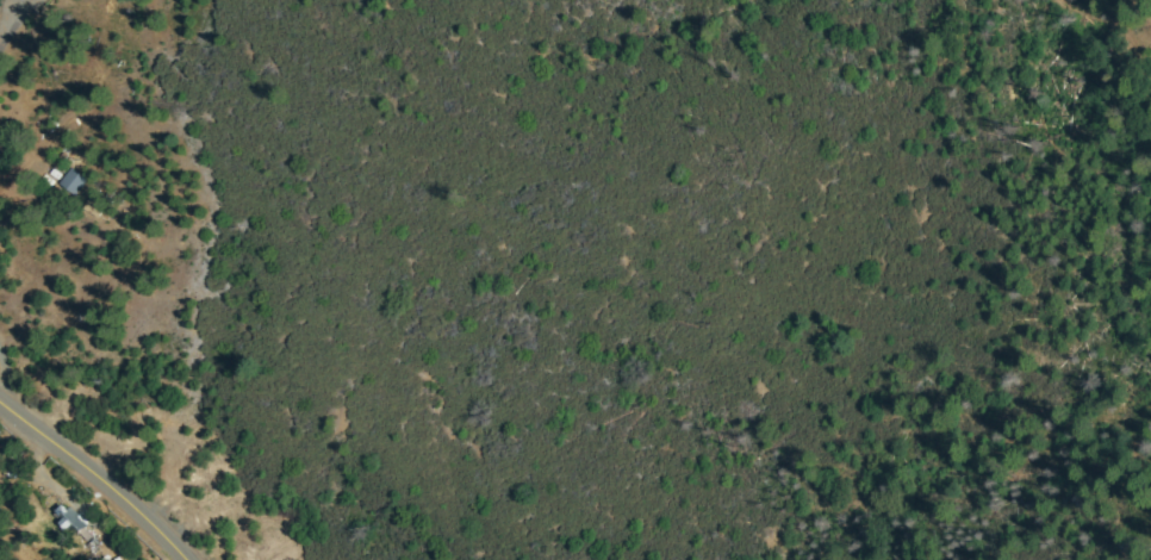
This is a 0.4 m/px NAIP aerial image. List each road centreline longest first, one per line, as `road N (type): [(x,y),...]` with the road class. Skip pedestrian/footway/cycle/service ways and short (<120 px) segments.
road 1 (secondary): [(171,559),(0,414)]

